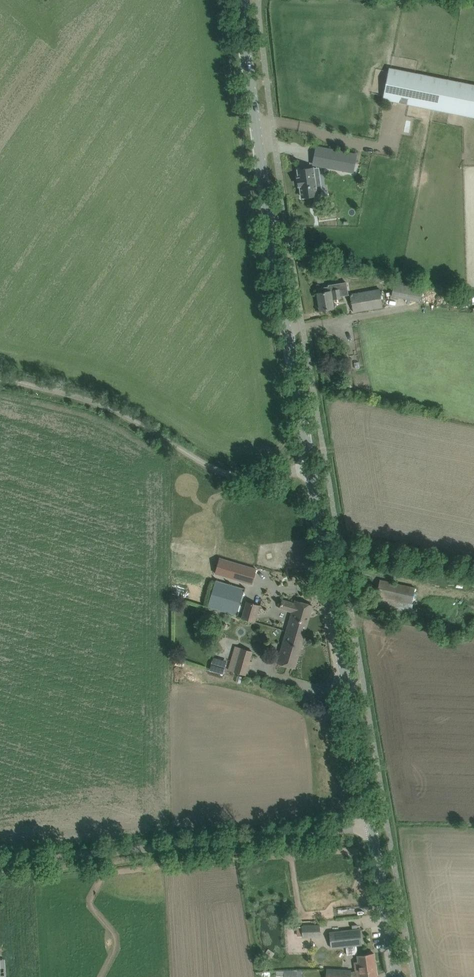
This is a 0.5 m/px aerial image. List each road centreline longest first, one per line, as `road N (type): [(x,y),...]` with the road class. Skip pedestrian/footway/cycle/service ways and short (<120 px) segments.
road 1 (tertiary): [(310,464),(245,44),(245,0)]
road 2 (unclassified): [(369,827),(0,869)]
road 3 (tertiary): [(369,827),(310,464)]
road 4 (unclassified): [(310,464),(239,474),(203,463),(107,407),(0,378)]
road 5 (tertiary): [(396,976),(369,827)]

